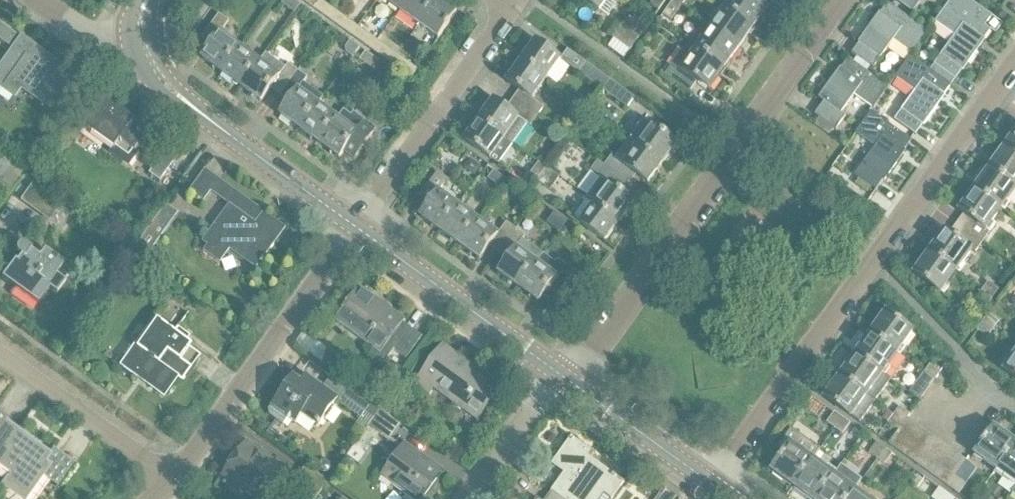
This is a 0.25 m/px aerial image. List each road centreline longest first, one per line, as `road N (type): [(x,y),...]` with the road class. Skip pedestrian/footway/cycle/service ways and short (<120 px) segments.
road 1 (residential): [(711,485),(1014,68)]
road 2 (residential): [(568,381),(841,0)]
road 3 (residential): [(172,479),(357,229)]
road 4 (tertiary): [(357,229),(182,100),(143,48)]
road 5 (residential): [(357,229),(516,5)]
road 6 (tertiary): [(559,375),(357,229)]
road 7 (residential): [(172,479),(0,352)]
road 8 (tertiary): [(711,485),(568,381)]
road 9 (residential): [(469,498),(559,375)]

